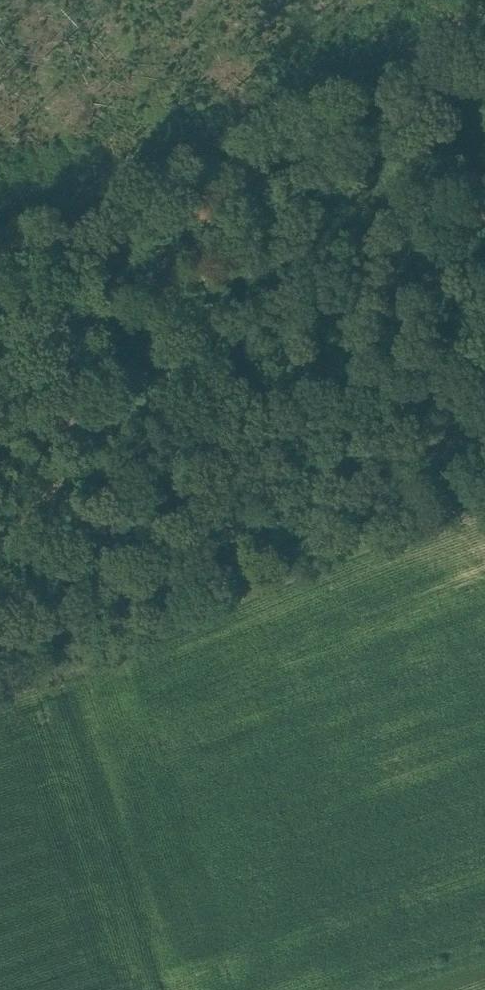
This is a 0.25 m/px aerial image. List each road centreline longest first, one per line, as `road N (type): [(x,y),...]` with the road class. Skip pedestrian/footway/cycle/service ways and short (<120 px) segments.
road 1 (track): [(0,680),(473,491)]
road 2 (track): [(216,593),(116,271)]

